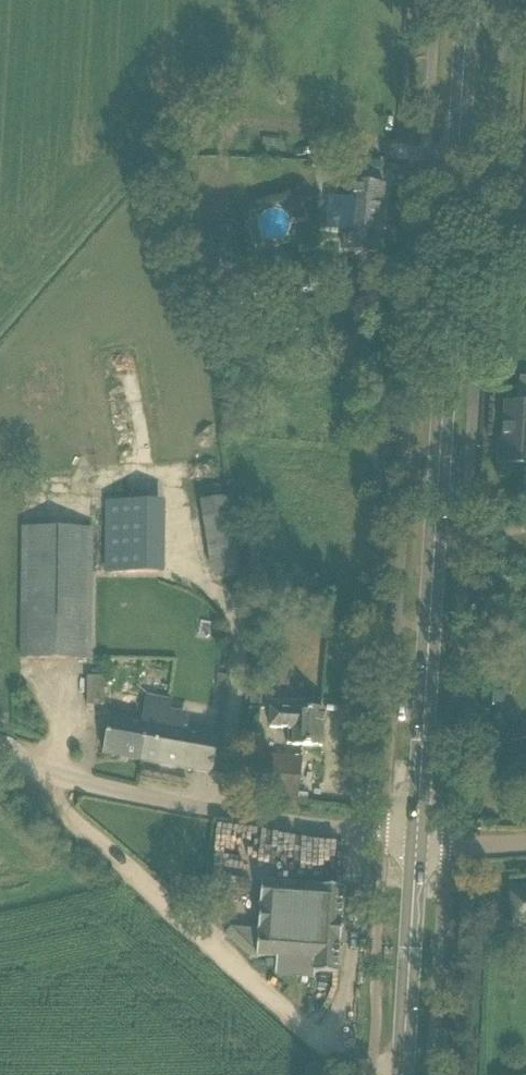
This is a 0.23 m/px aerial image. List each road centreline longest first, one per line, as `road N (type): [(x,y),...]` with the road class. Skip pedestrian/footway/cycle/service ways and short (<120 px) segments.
road 1 (tertiary): [(416,844),(465,0)]
road 2 (track): [(4,760),(304,1033),(364,1074)]
road 3 (unclassified): [(416,844),(383,830),(204,810),(0,758)]
road 4 (tertiary): [(402,1074),(416,844)]

